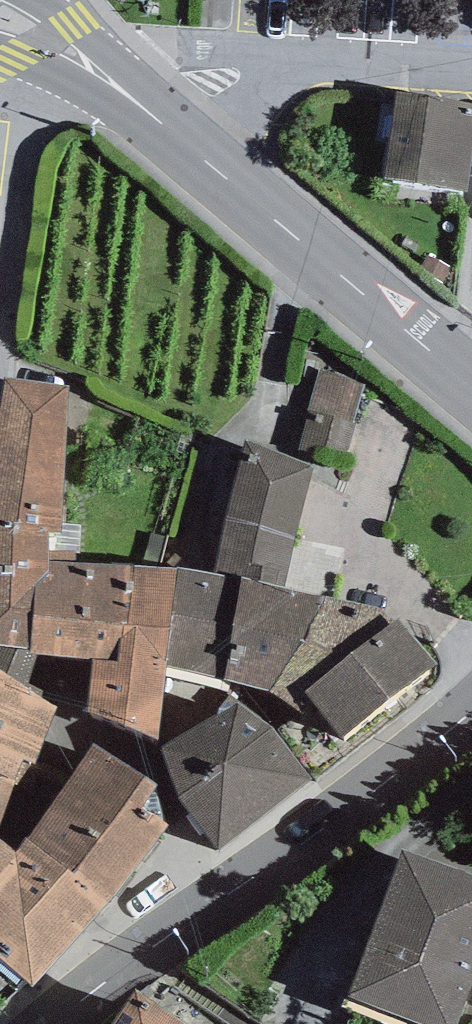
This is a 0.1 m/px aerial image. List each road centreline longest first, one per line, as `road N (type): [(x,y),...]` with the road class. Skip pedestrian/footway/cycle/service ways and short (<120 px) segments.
road 1 (tertiary): [(45,38),(471,388)]
road 2 (residential): [(230,891),(176,812),(155,762),(80,723),(67,686),(0,658)]
road 3 (tertiary): [(471,709),(370,794),(230,891)]
road 4 (residential): [(45,38),(16,148),(0,304)]
road 5 (tertiary): [(230,891),(52,1023)]

